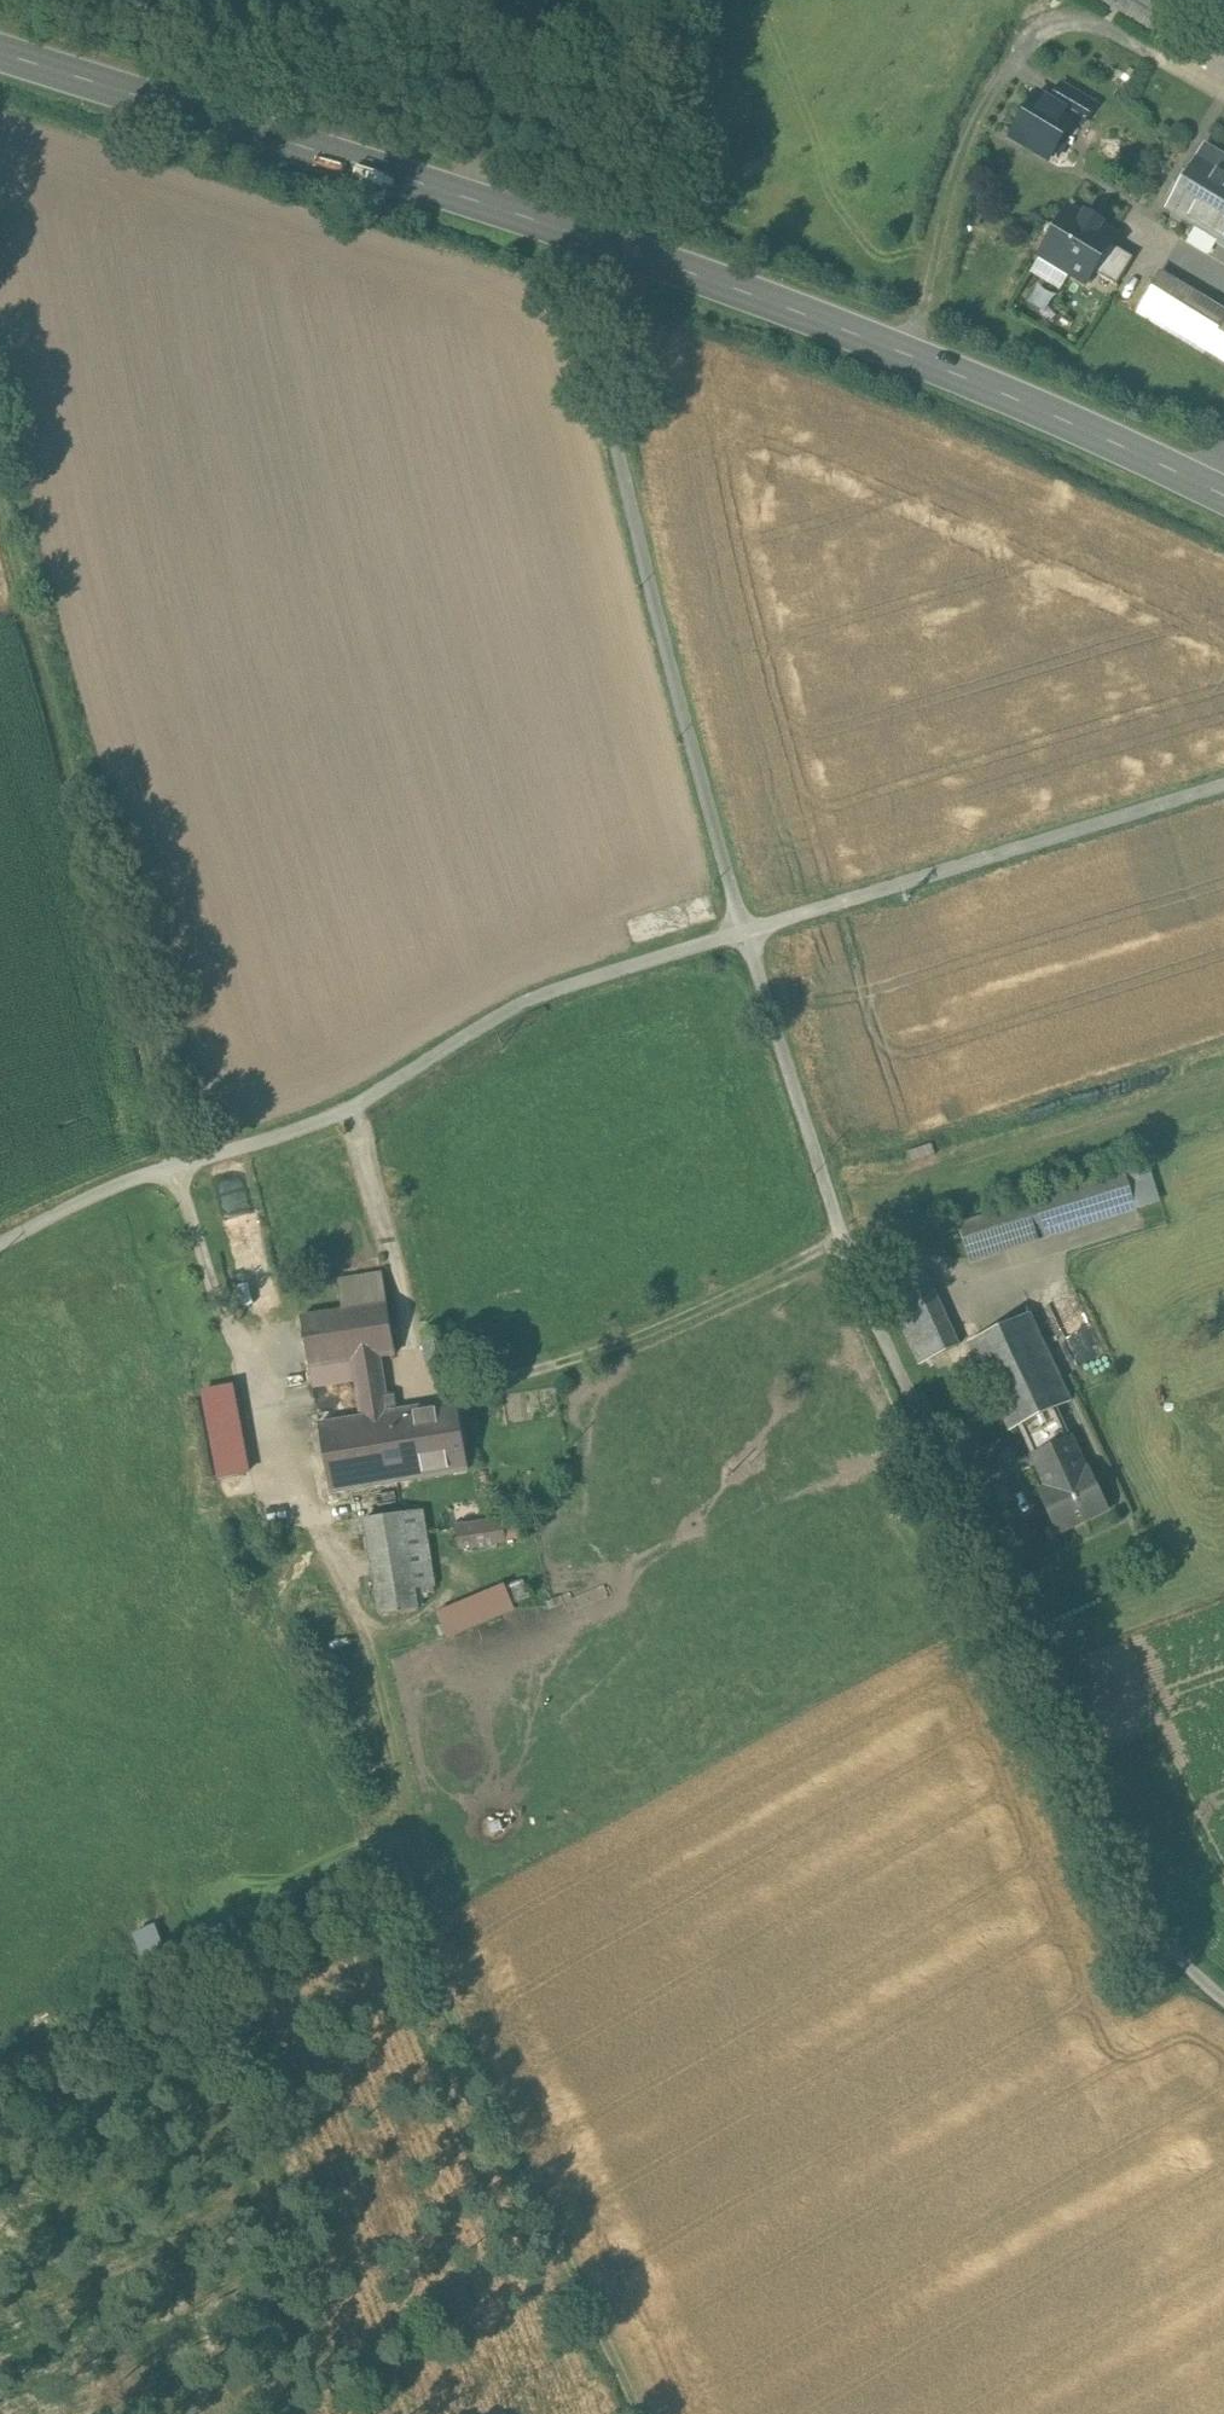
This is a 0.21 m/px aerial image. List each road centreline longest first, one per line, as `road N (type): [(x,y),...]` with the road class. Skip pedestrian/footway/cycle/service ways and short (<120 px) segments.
road 1 (secondary): [(1223,499),(938,364),(760,298),(512,211),(0,52)]
road 2 (track): [(179,1170),(211,1290),(305,1483),(334,1569),(371,1632),(372,1656)]
road 3 (track): [(838,1226),(657,1327),(496,1384),(426,1393)]

